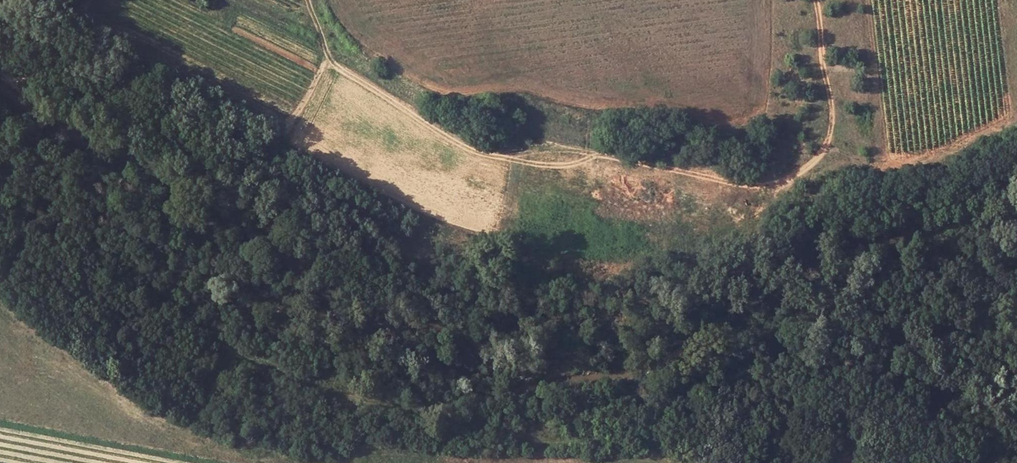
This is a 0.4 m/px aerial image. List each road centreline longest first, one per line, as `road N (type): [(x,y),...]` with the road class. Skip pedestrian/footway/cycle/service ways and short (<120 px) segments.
road 1 (track): [(816,0),(832,123),(823,155),(762,186),(576,152),(480,153),(335,64),(308,0)]

